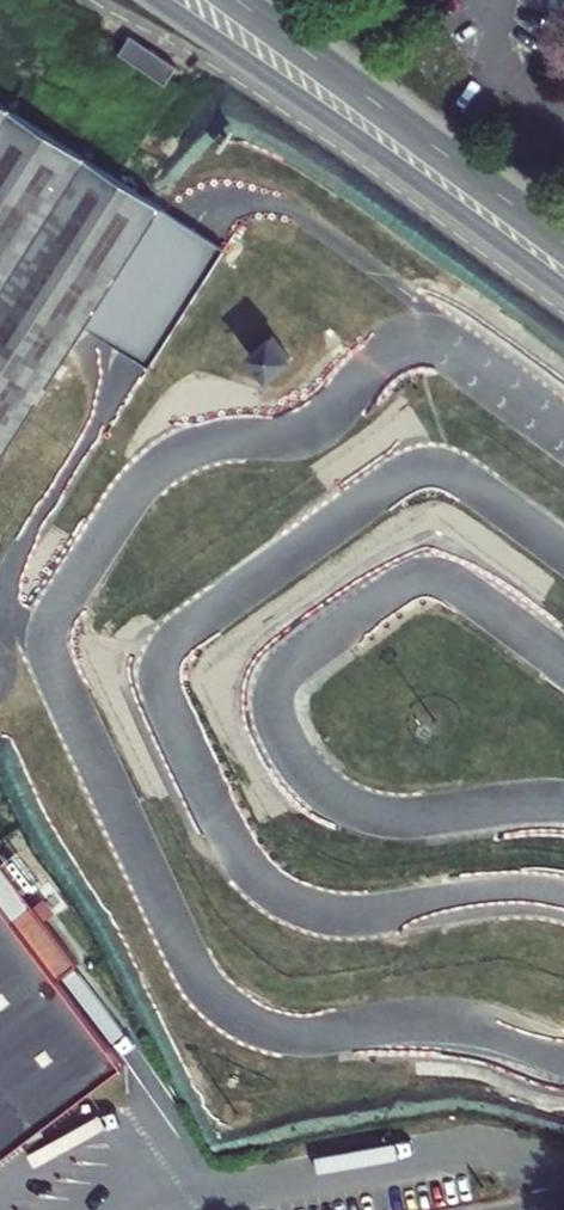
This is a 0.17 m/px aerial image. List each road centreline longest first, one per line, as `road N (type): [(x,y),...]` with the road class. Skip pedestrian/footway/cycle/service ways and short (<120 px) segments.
road 1 (tertiary): [(153,0),(563,288)]
road 2 (tertiary): [(563,244),(236,0)]

